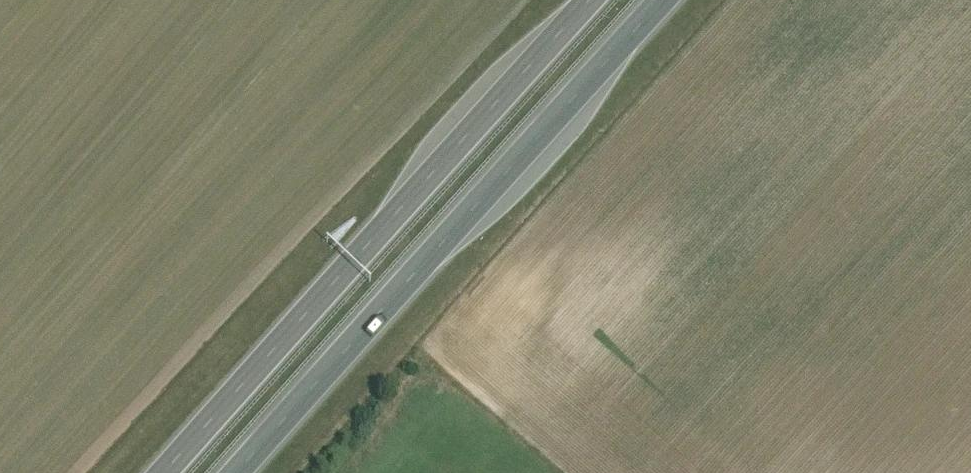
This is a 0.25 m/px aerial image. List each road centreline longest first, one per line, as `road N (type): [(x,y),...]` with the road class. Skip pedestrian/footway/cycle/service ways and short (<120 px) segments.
road 1 (trunk): [(235,472),(662,0)]
road 2 (trunk): [(590,0),(164,472)]

